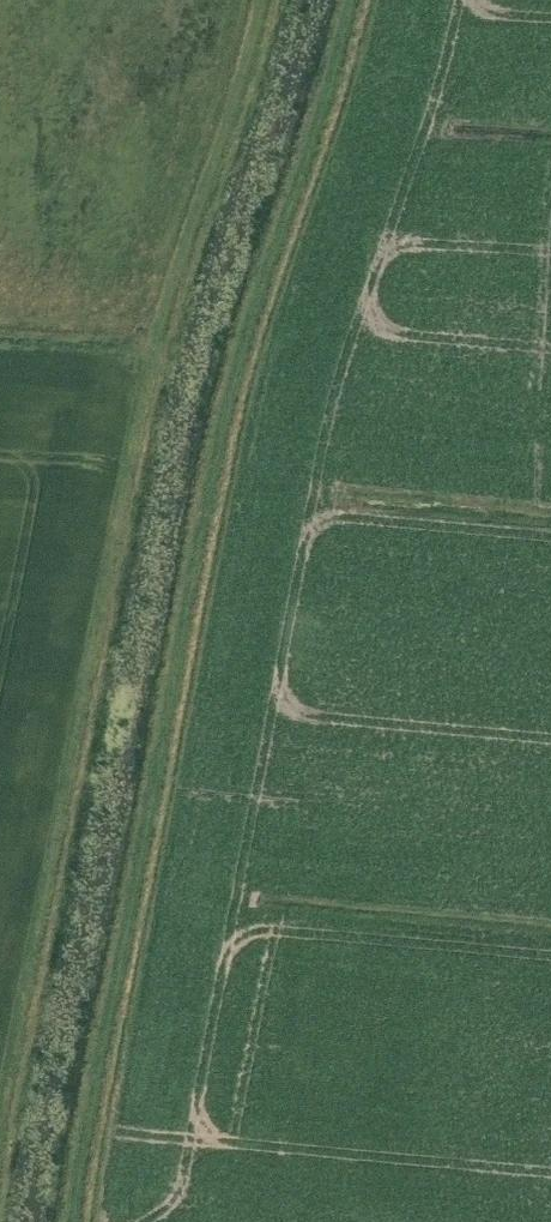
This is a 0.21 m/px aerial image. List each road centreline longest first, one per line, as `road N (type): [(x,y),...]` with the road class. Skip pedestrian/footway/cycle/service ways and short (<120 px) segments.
road 1 (track): [(68,1221),(239,364),(316,147),(357,0)]
road 2 (track): [(0,1108),(138,375),(254,0)]

